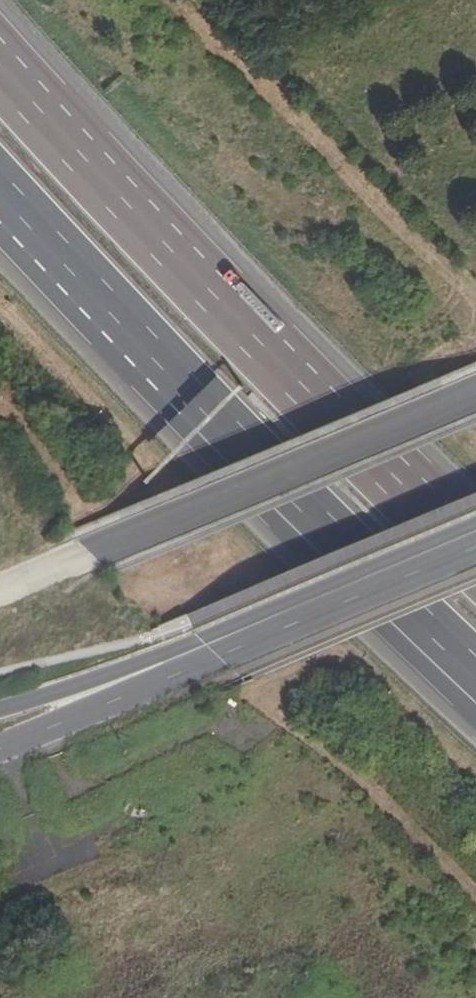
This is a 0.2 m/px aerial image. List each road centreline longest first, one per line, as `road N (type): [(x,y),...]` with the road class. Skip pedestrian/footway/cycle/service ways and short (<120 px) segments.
road 1 (motorway): [(475,555),(234,319),(0,69)]
road 2 (motorway): [(218,416),(270,516),(475,710)]
road 3 (motorway): [(218,416),(475,662)]
road 4 (motorway): [(0,187),(218,416)]
road 5 (secondary): [(475,539),(230,639)]
road 6 (secondary): [(0,745),(230,639)]
road 7 (secondary): [(230,639),(0,710)]

